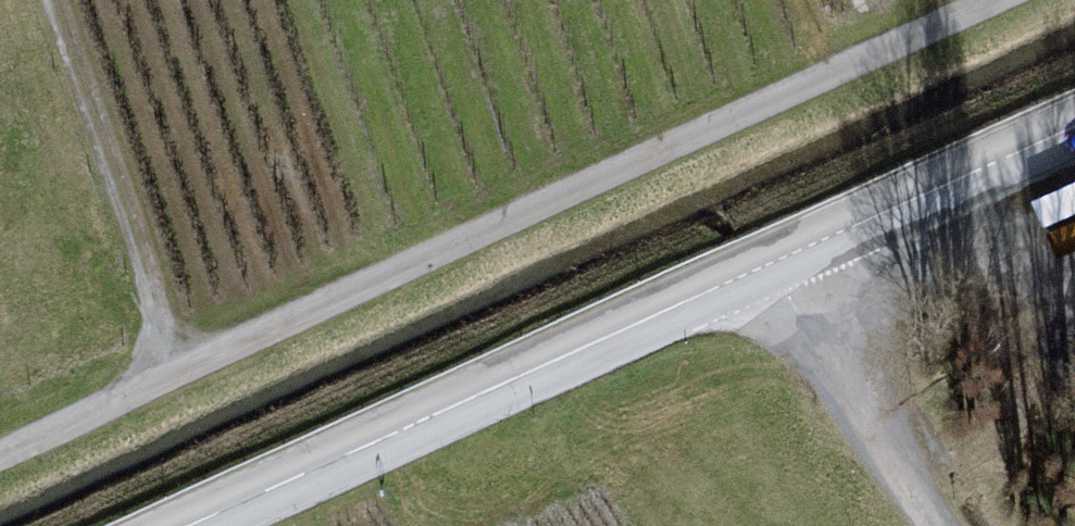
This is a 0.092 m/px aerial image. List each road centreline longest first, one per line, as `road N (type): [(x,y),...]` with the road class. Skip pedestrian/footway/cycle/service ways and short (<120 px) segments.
road 1 (track): [(0,465),(1024,0)]
road 2 (secondary): [(214,525),(1074,140)]
road 3 (track): [(771,282),(936,525)]

